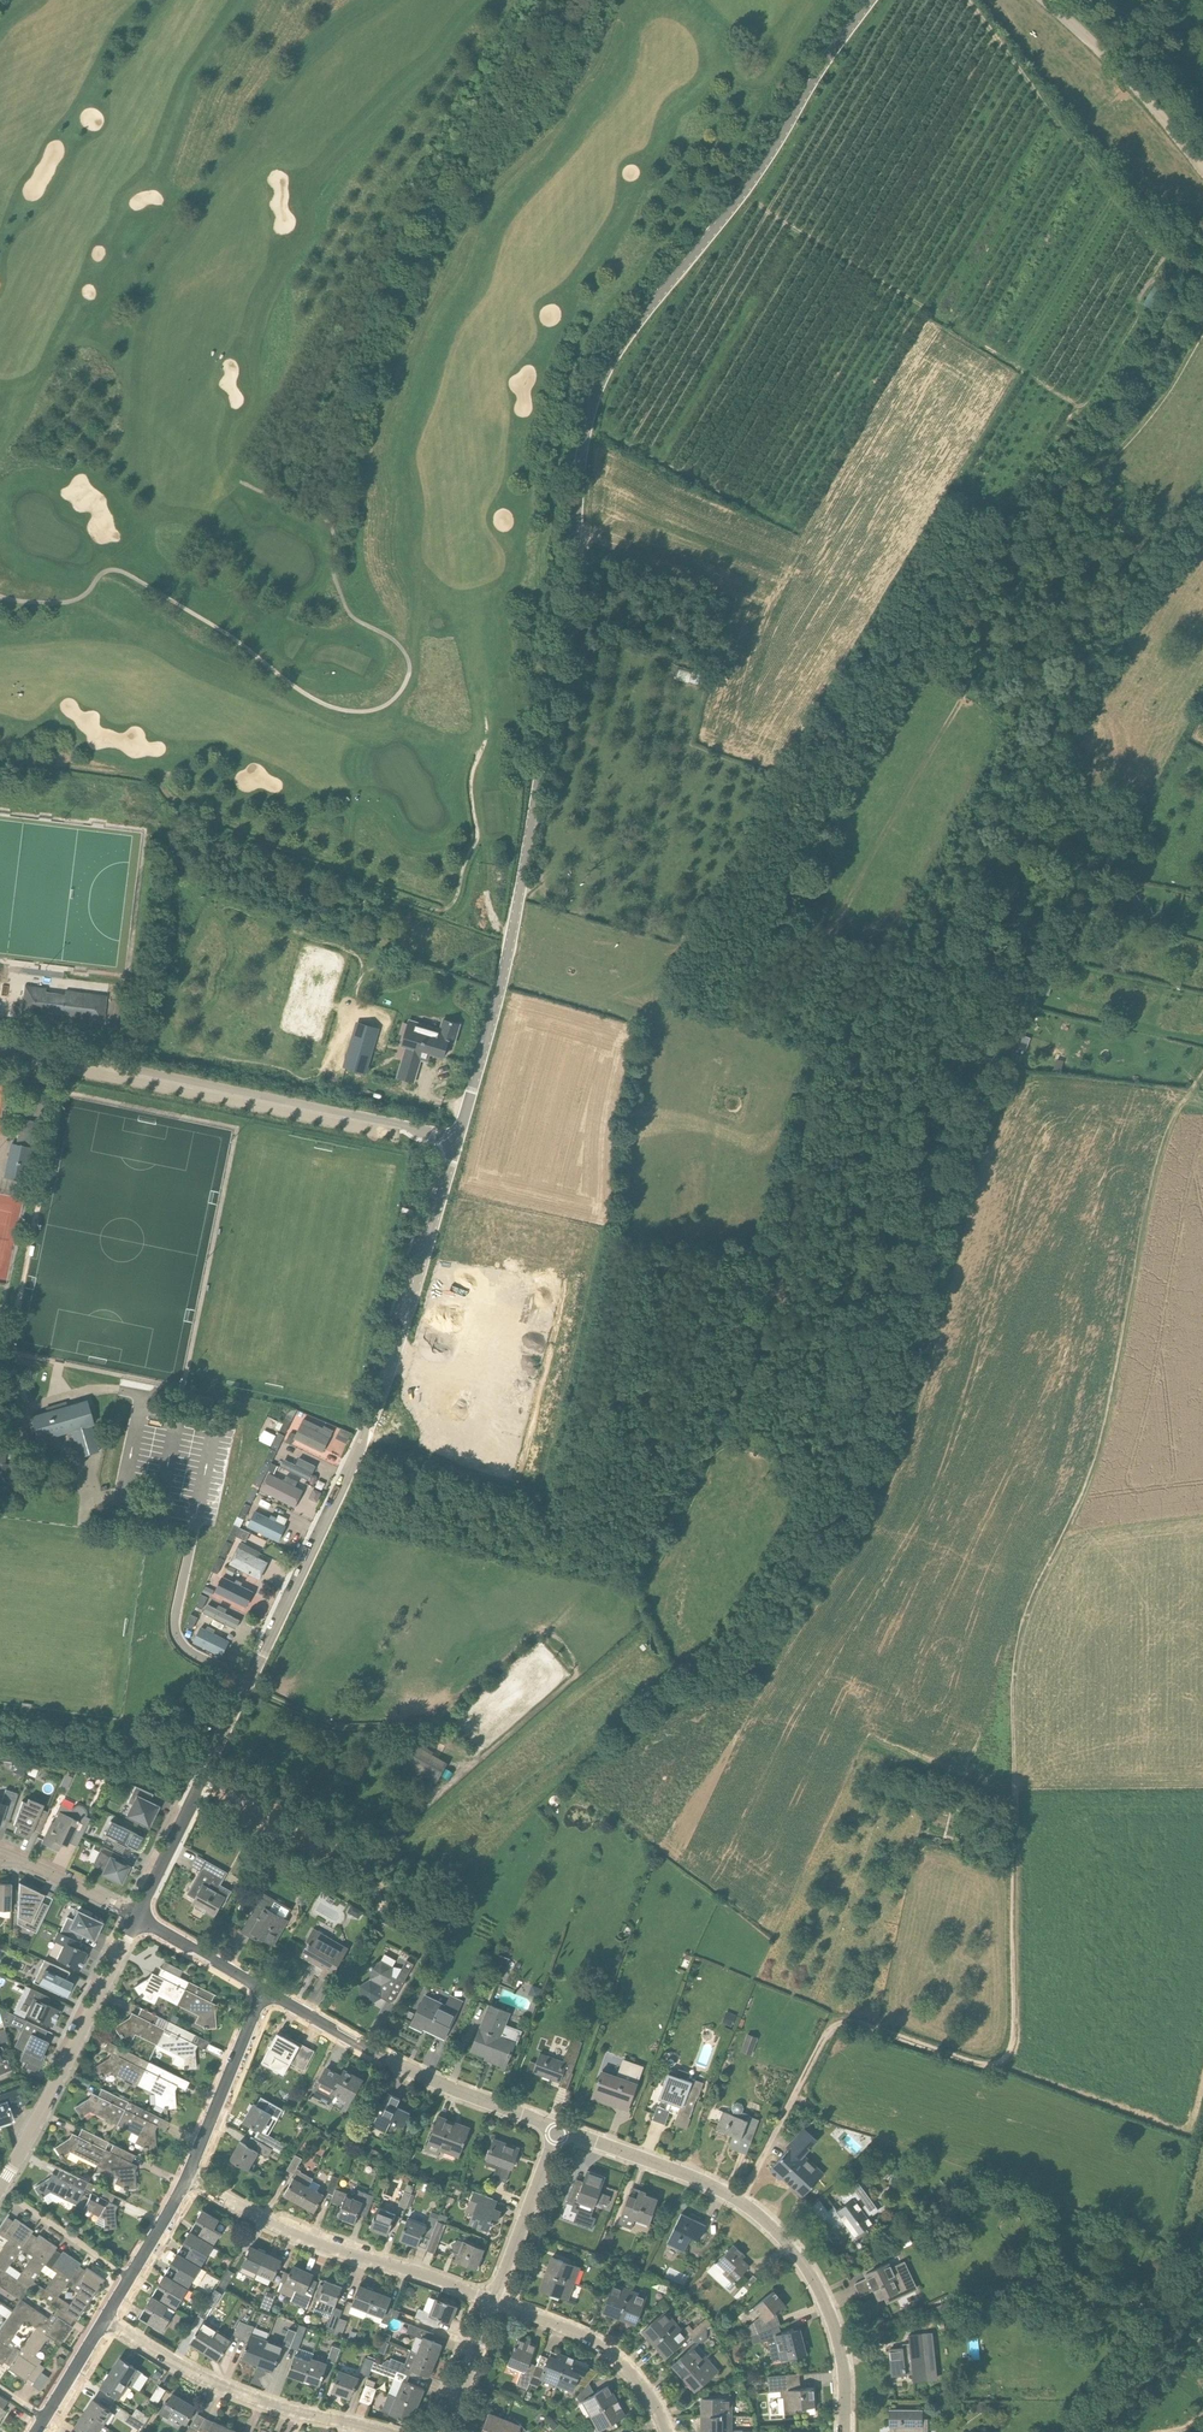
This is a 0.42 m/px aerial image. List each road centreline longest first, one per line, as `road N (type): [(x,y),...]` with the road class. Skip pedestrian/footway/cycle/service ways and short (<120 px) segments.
road 1 (tertiary): [(136,1917),(356,1457),(408,1307),(506,967),(562,647),(582,447),(601,380),(752,180),(871,0)]
road 2 (track): [(740,2202),(834,2024),(859,2022),(981,2065),(998,2063),(1009,2050),(1014,1652),(1032,1592),(1090,1475),(1153,1170),(1185,1098)]
road 3 (residential): [(844,2431),(841,2350),(823,2294),(773,2227),(690,2178),(560,2129)]
road 4 (residential): [(495,2301),(295,2237),(186,2182)]
road 5 (residential): [(560,2129),(428,2085),(261,1991)]
road 6 (tertiary): [(0,2187),(136,1917)]
road 7 (residential): [(378,2431),(218,2388),(103,2320)]
road 8 (unclassified): [(1202,167),(1045,0)]
road 9 (residential): [(661,2431),(639,2389),(609,2357),(495,2301)]
road 10 (residential): [(186,2182),(261,1991)]
road 11 (residential): [(495,2301),(560,2129)]
road 12 (residential): [(129,2276),(0,2189)]
road 13 (residential): [(136,1917),(0,1857)]
road 14 (residential): [(261,1991),(136,1917)]
road 15 (residential): [(441,2431),(495,2301)]
road 16 (track): [(1202,2331),(1110,2431)]

